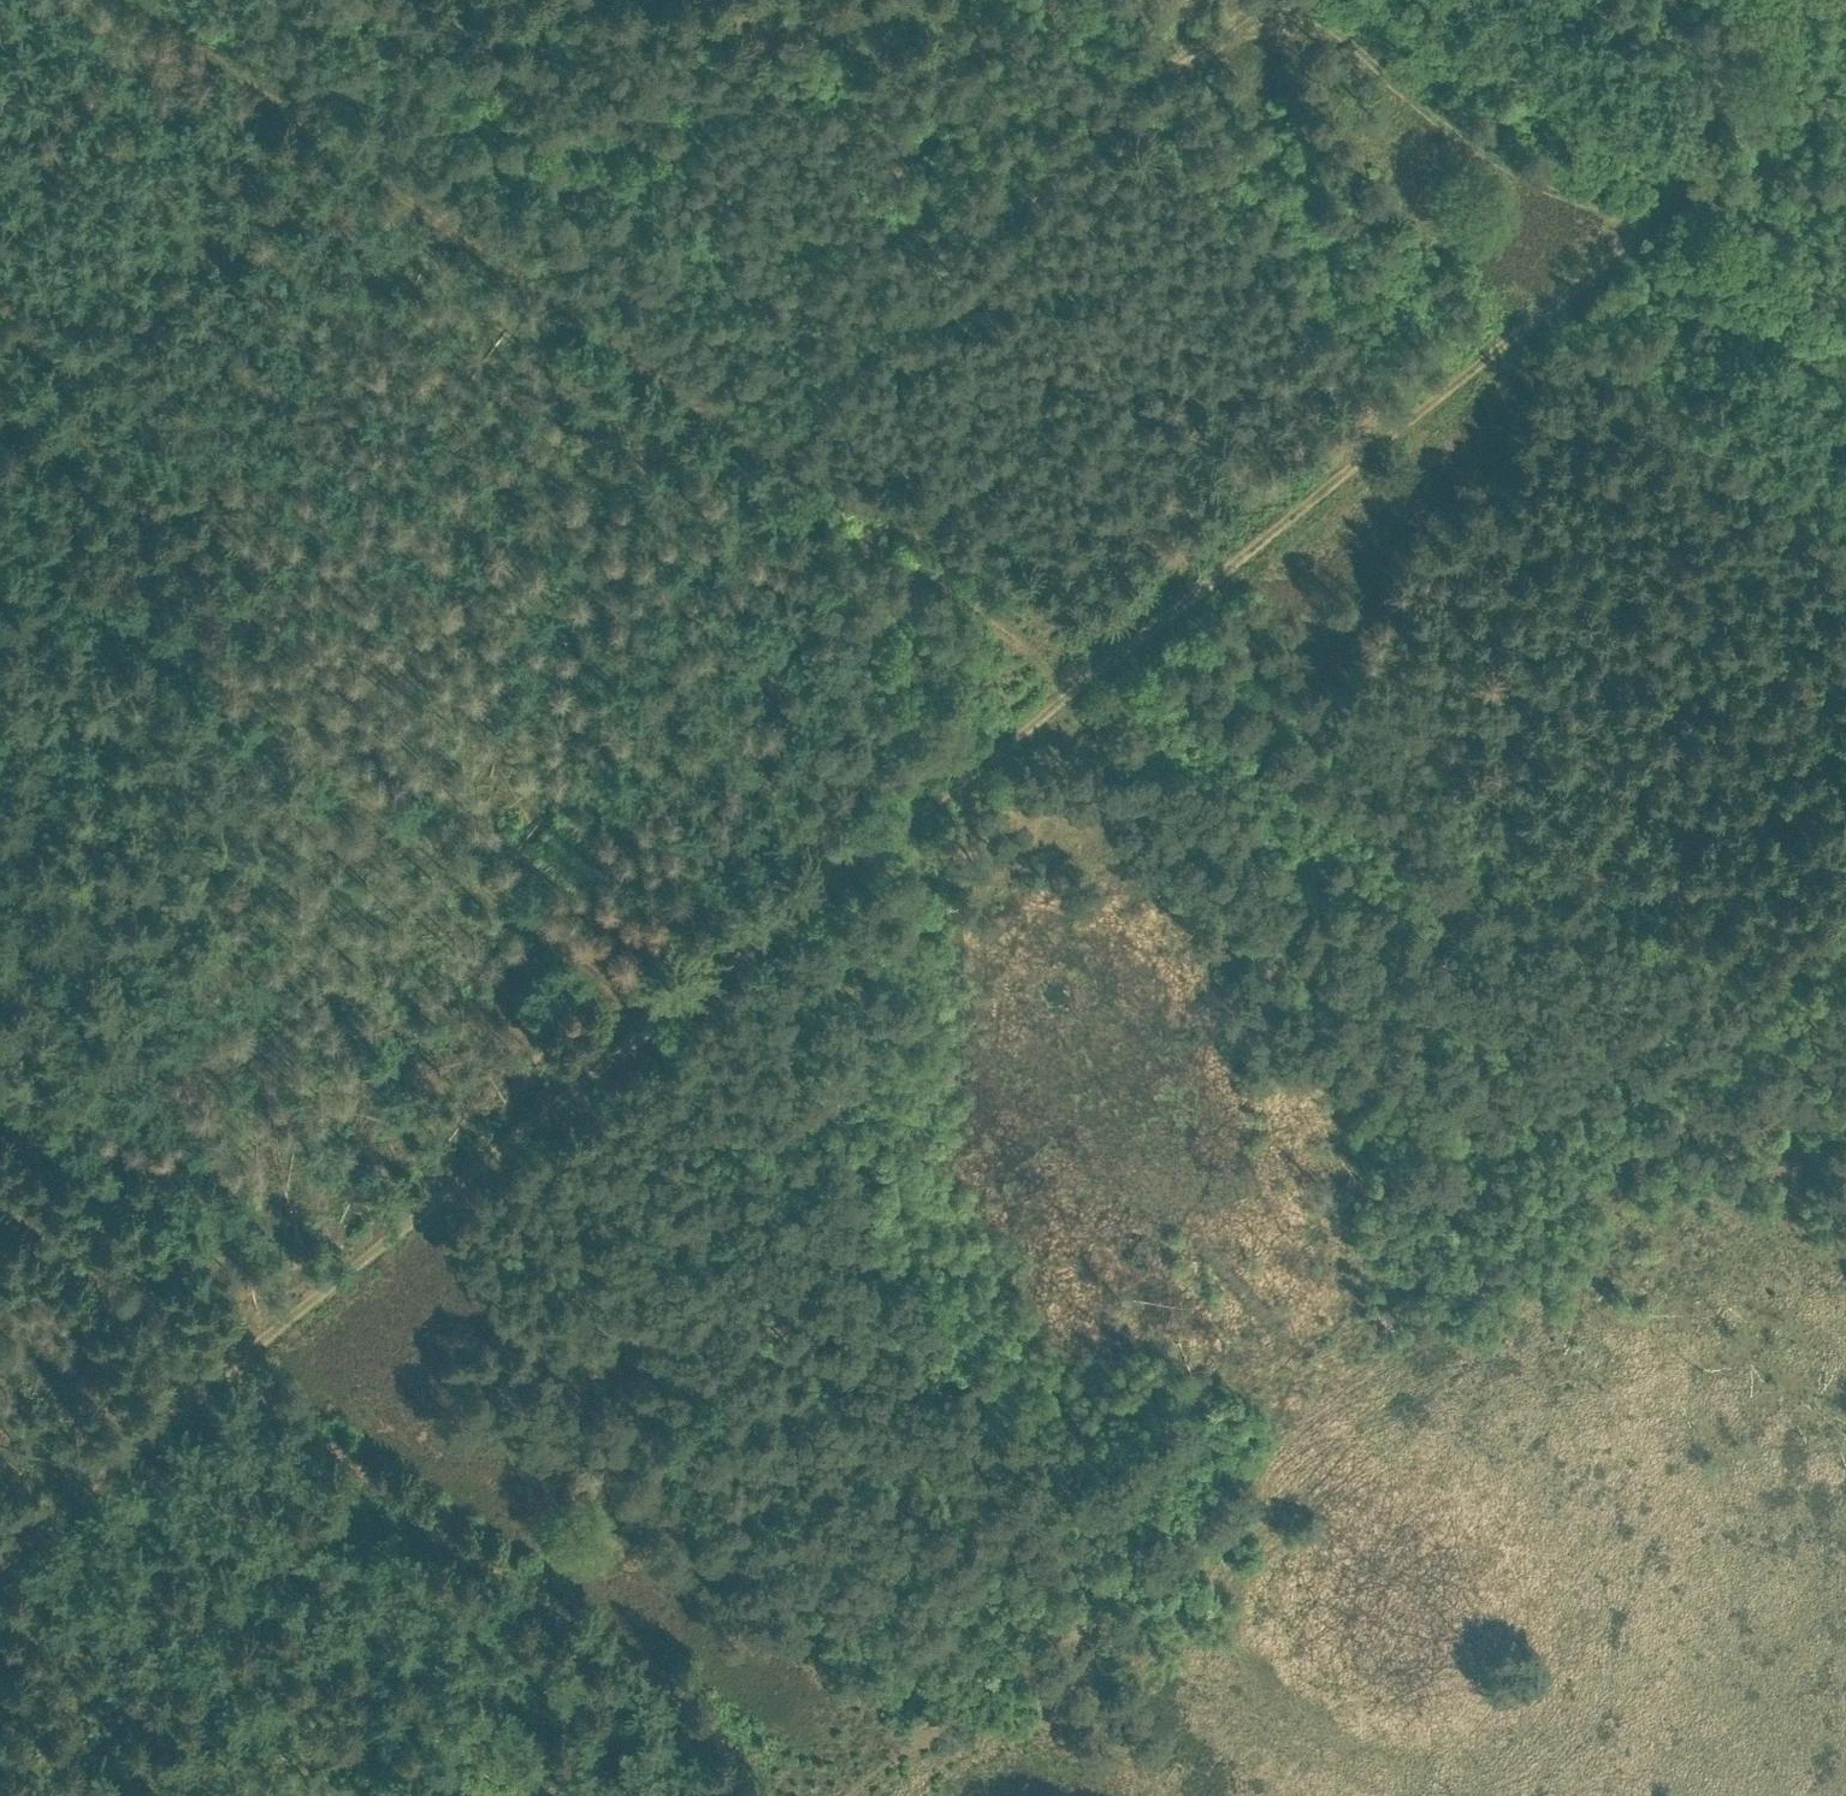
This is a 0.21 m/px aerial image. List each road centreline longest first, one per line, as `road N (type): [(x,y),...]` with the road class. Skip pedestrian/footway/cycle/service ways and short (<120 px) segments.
road 1 (track): [(506,1782),(677,1774),(704,1753),(707,1727),(226,1371),(1643,231),(1777,0)]
road 2 (track): [(1643,231),(1465,142),(1332,26),(1294,10),(1266,10),(1138,86),(773,452),(136,0)]
road 3 (track): [(0,972),(688,396)]
road 4 (track): [(0,536),(664,1023)]
road 5 (track): [(0,1793),(506,1782)]
road 6 (track): [(0,408),(323,132)]
road 7 (track): [(773,452),(1091,678)]
road 8 (track): [(226,1371),(0,1558)]
road 9 (track): [(180,1409),(170,1352),(0,1211)]

